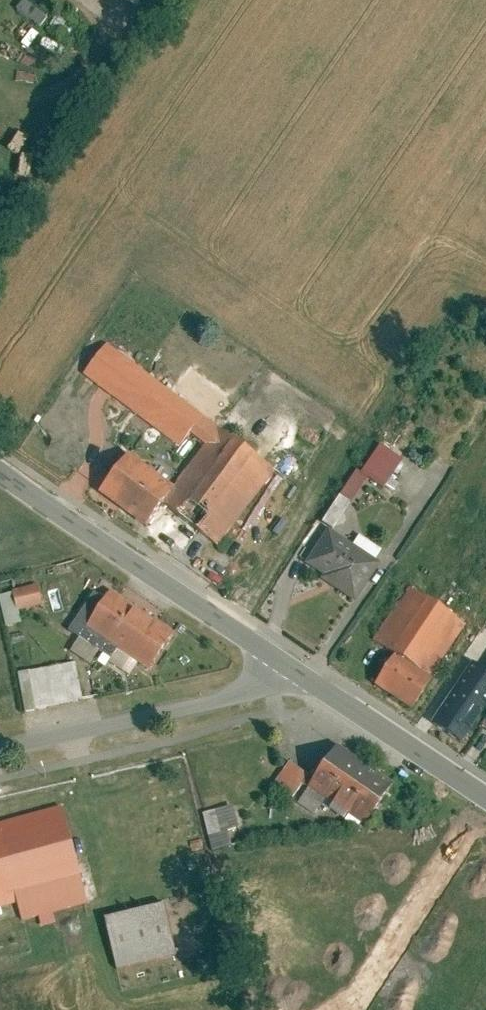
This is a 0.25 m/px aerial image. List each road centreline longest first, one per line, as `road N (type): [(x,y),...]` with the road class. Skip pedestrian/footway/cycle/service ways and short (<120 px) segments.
road 1 (tertiary): [(263,651),(0,464)]
road 2 (unclassified): [(263,651),(219,705),(0,756)]
road 3 (tertiary): [(485,800),(263,651)]
road 4 (residential): [(485,808),(336,1009)]

